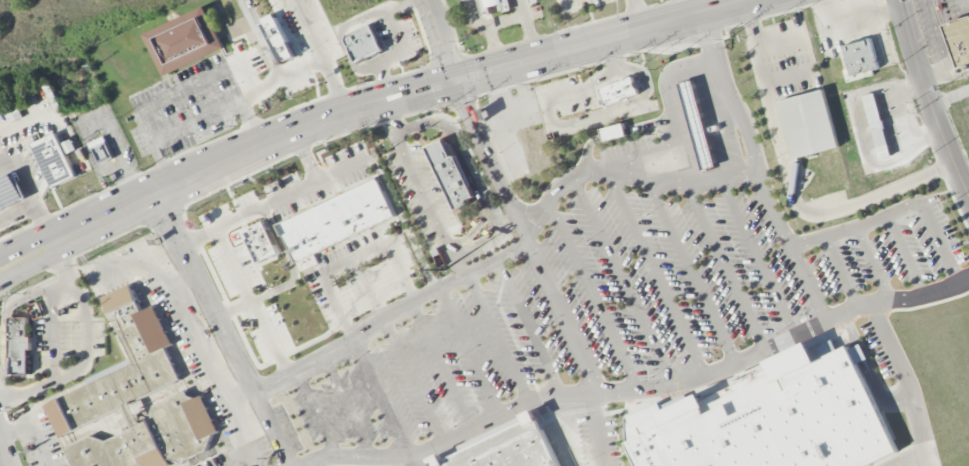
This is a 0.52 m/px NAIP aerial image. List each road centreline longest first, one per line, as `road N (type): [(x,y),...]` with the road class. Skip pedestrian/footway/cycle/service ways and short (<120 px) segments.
road 1 (tertiary): [(760,0),(324,120),(2,269)]
road 2 (residential): [(902,0),(968,192)]

